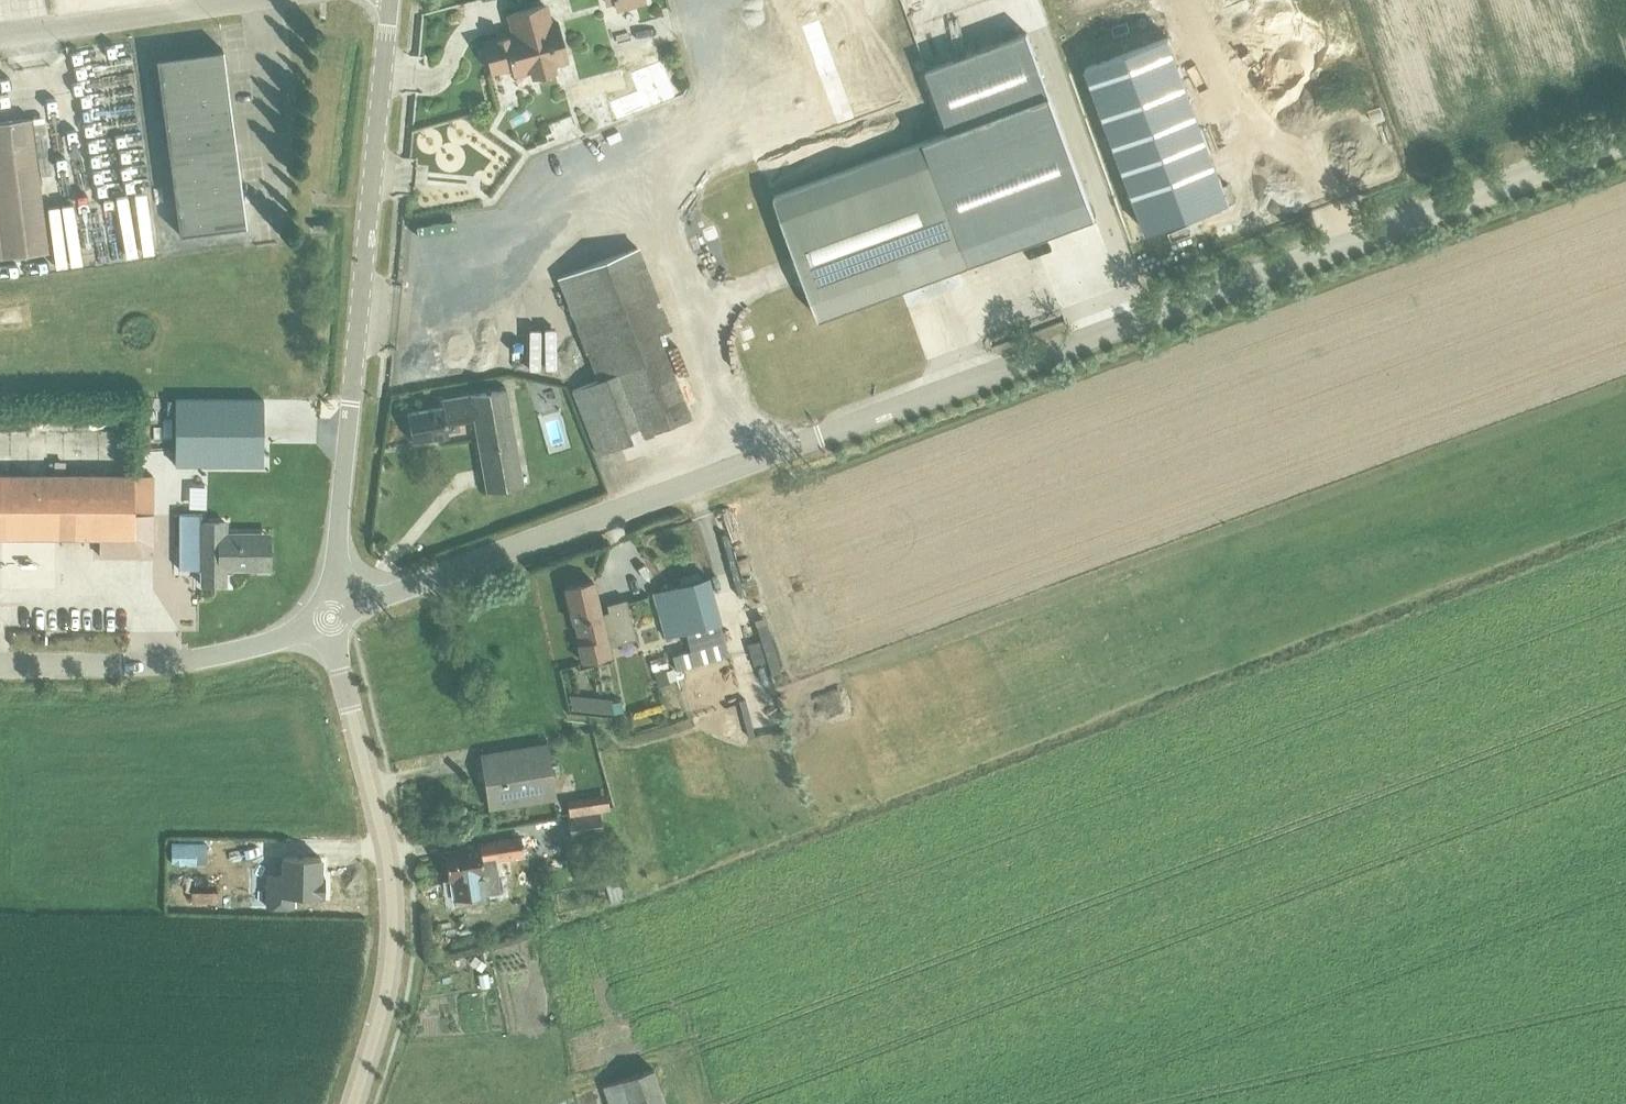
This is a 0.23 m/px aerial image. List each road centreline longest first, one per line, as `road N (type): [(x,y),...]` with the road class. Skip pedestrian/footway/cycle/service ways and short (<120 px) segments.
road 1 (unclassified): [(331,619),(1625,138)]
road 2 (tertiary): [(331,619),(390,0)]
road 3 (tertiary): [(357,1103),(389,1012),(395,872),(331,619)]
road 4 (unclassified): [(250,0),(0,37)]
road 5 (residential): [(122,666),(197,661),(331,619)]
road 6 (unclassified): [(0,663),(122,666)]

